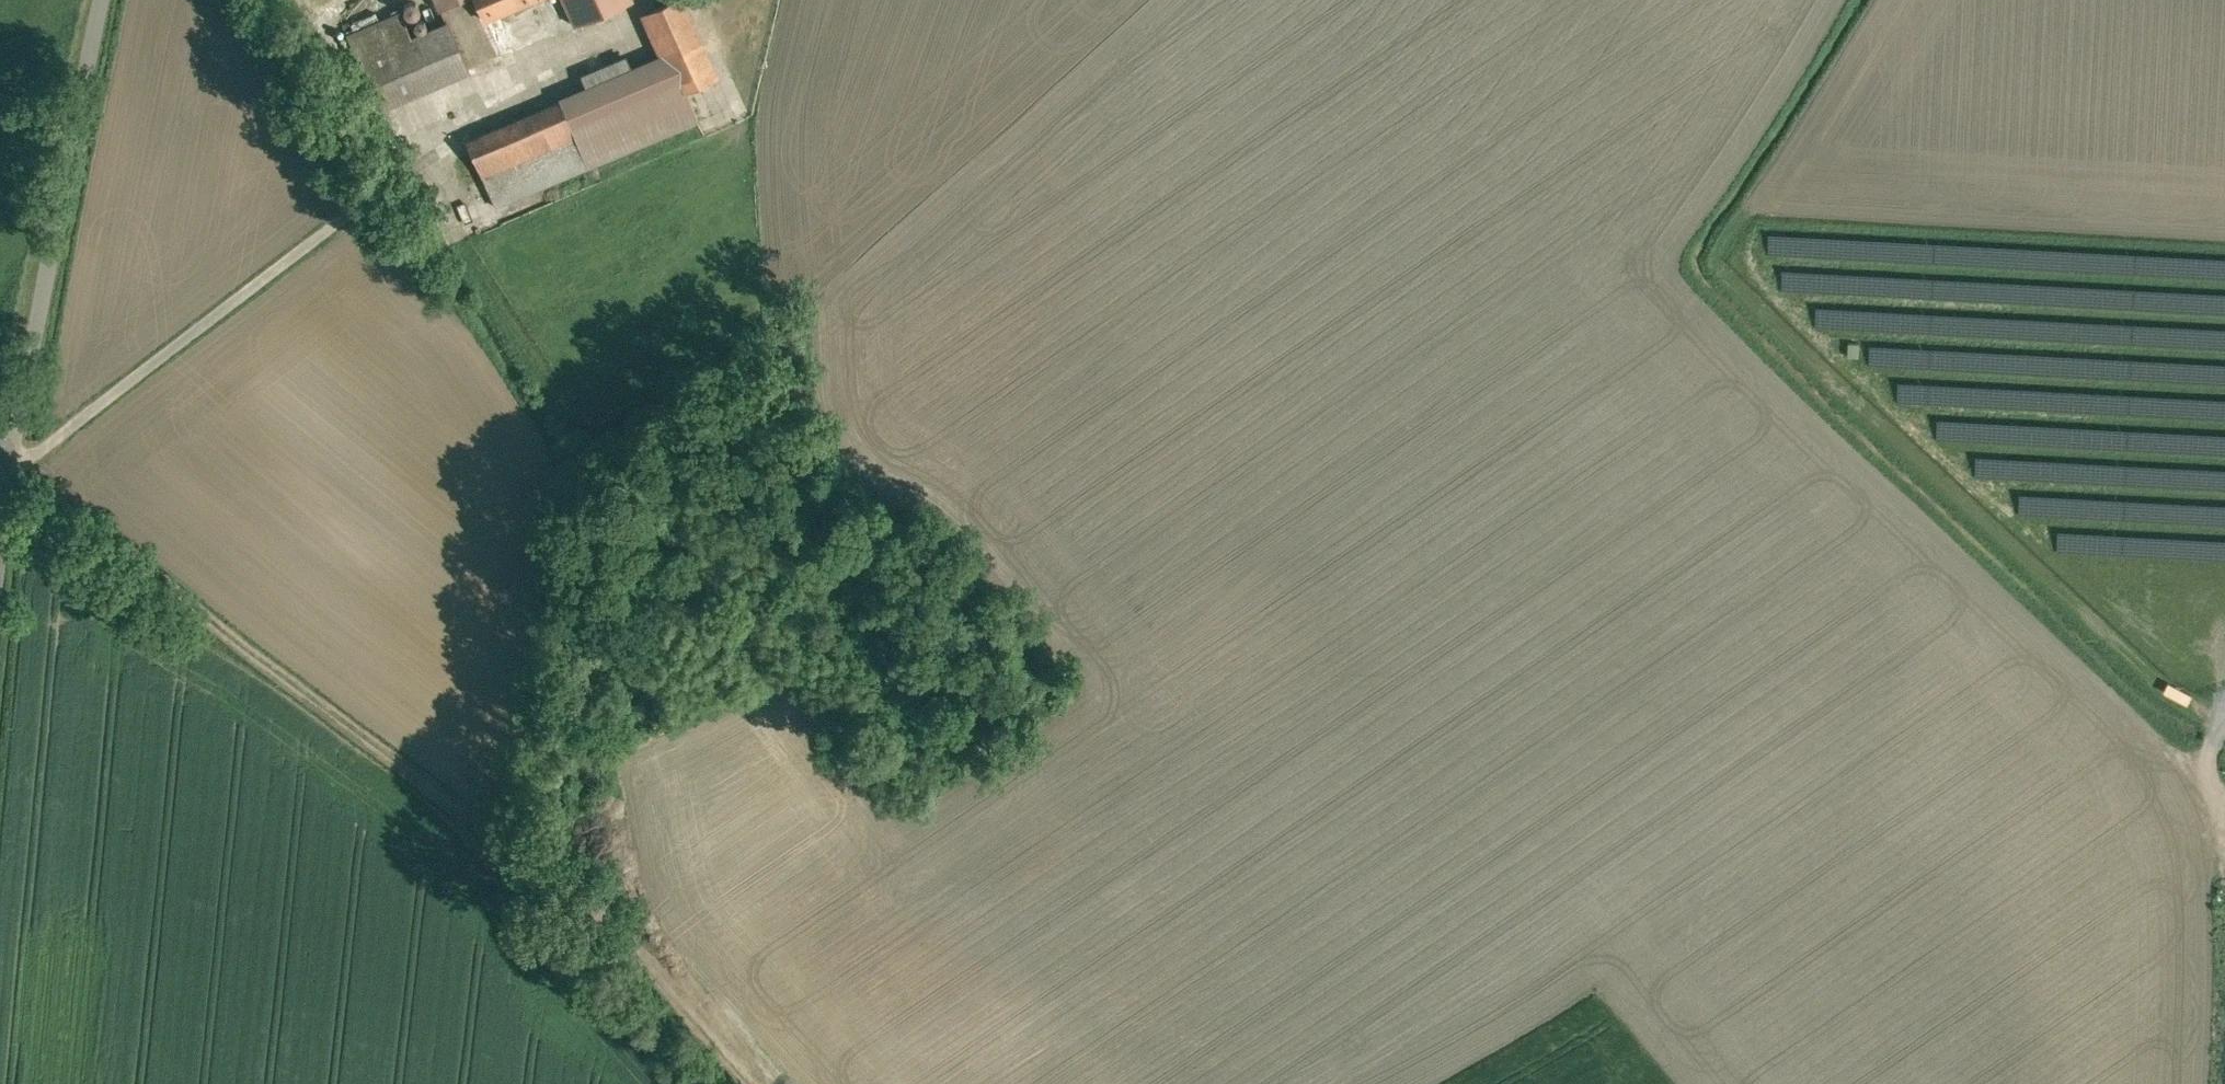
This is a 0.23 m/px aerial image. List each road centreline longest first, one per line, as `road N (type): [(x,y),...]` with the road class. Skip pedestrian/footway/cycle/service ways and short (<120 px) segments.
road 1 (unclassified): [(30,457),(375,189),(454,104),(620,40)]
road 2 (unclassified): [(115,0),(32,377),(11,438)]
road 3 (unclassified): [(30,457),(0,712)]

